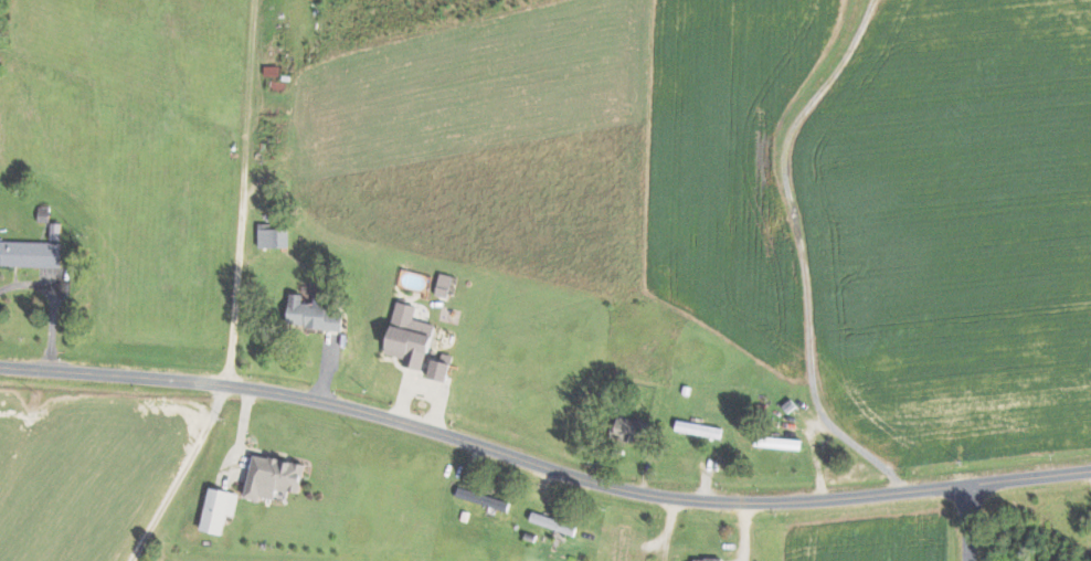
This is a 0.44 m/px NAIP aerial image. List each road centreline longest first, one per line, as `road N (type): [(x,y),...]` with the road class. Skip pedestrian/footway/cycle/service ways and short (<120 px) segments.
road 1 (residential): [(825,500),(675,499),(590,484),(278,394),(0,369)]
road 2 (track): [(913,493),(830,422),(816,396),(783,154),(799,117),(856,45),(875,0)]
road 3 (residential): [(1090,473),(825,500)]

